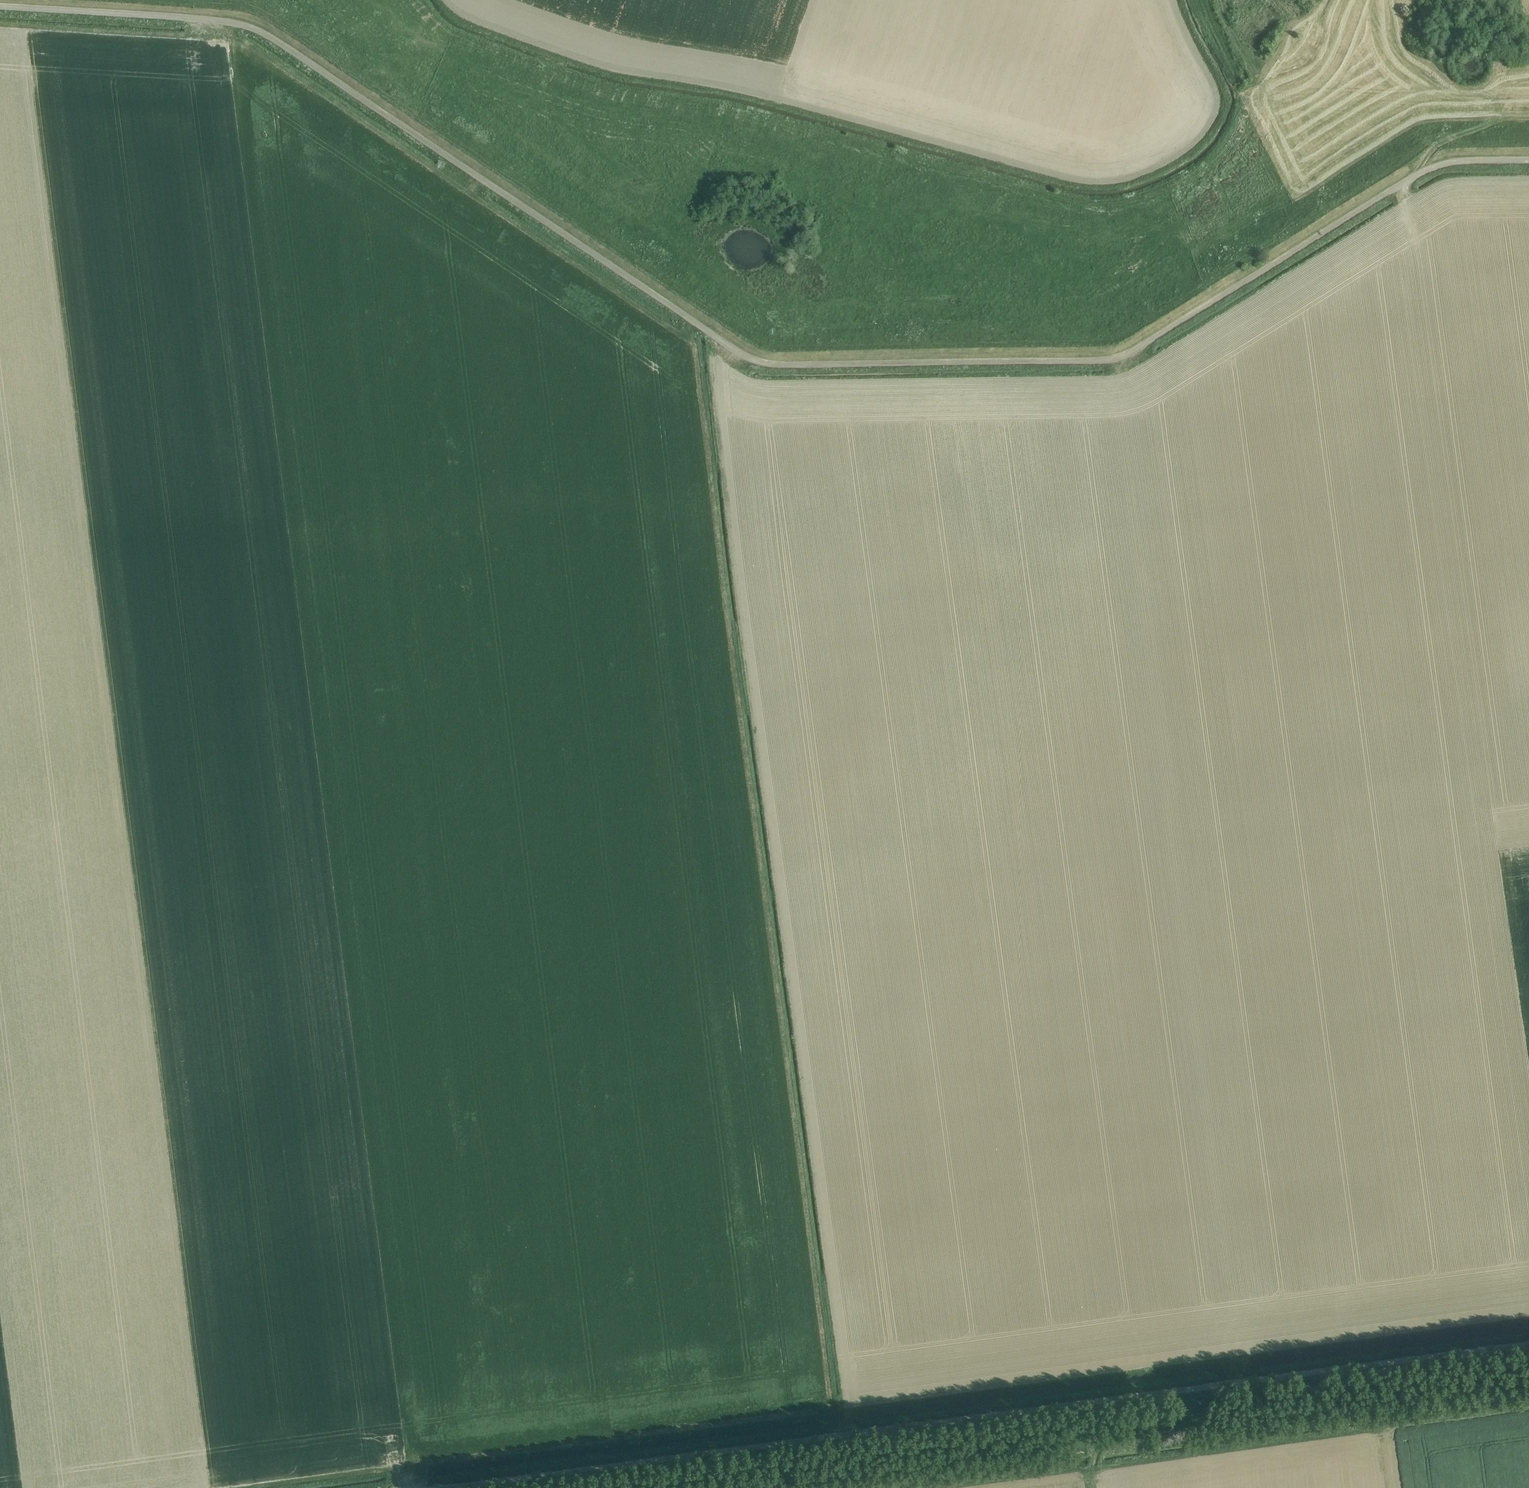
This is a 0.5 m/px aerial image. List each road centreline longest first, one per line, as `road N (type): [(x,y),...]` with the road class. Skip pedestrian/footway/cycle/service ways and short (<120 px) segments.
road 1 (unclassified): [(1528,161),(1465,161),(1420,174),(1110,361),(777,366),(746,357),(256,30),(0,7)]
road 2 (unclassified): [(448,1487),(1528,1343)]
road 3 (track): [(1221,1385),(1185,1419),(1108,1441),(1093,1466),(1092,1487)]

